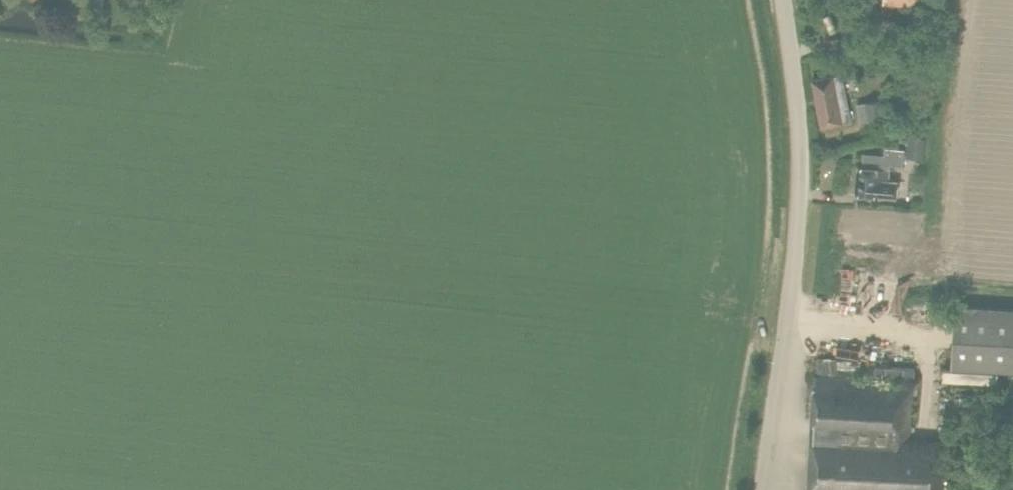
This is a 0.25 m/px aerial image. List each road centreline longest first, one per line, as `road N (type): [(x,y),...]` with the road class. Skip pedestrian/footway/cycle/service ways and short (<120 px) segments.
road 1 (unclassified): [(762,489),(783,369),(800,145),(783,0)]

